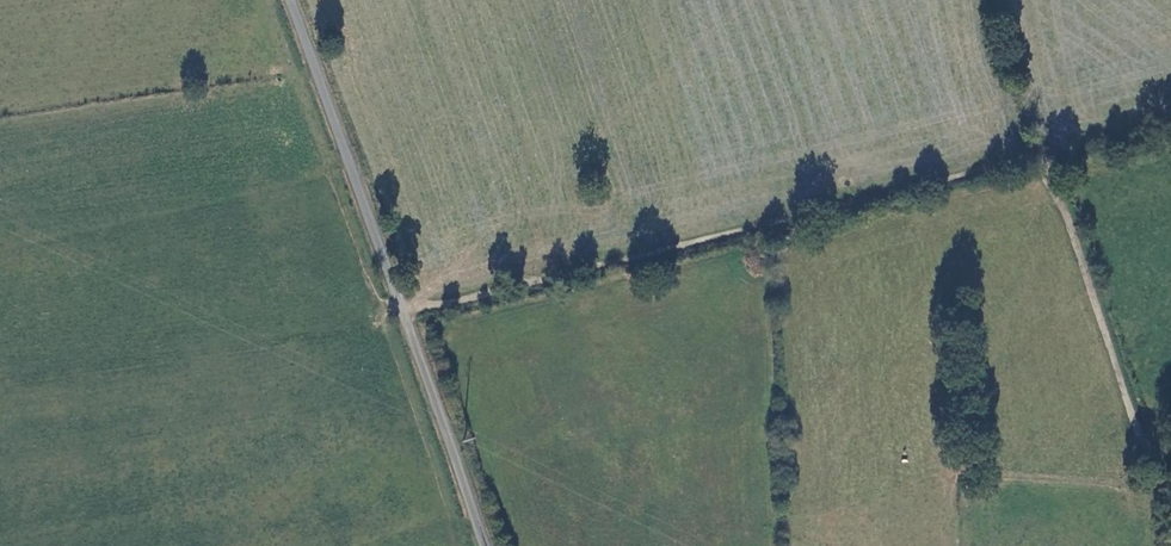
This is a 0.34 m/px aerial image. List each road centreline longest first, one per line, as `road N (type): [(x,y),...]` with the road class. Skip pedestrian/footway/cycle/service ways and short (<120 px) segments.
road 1 (unclassified): [(290,0),(485,545)]
road 2 (track): [(1170,441),(1142,446),(1048,158)]

